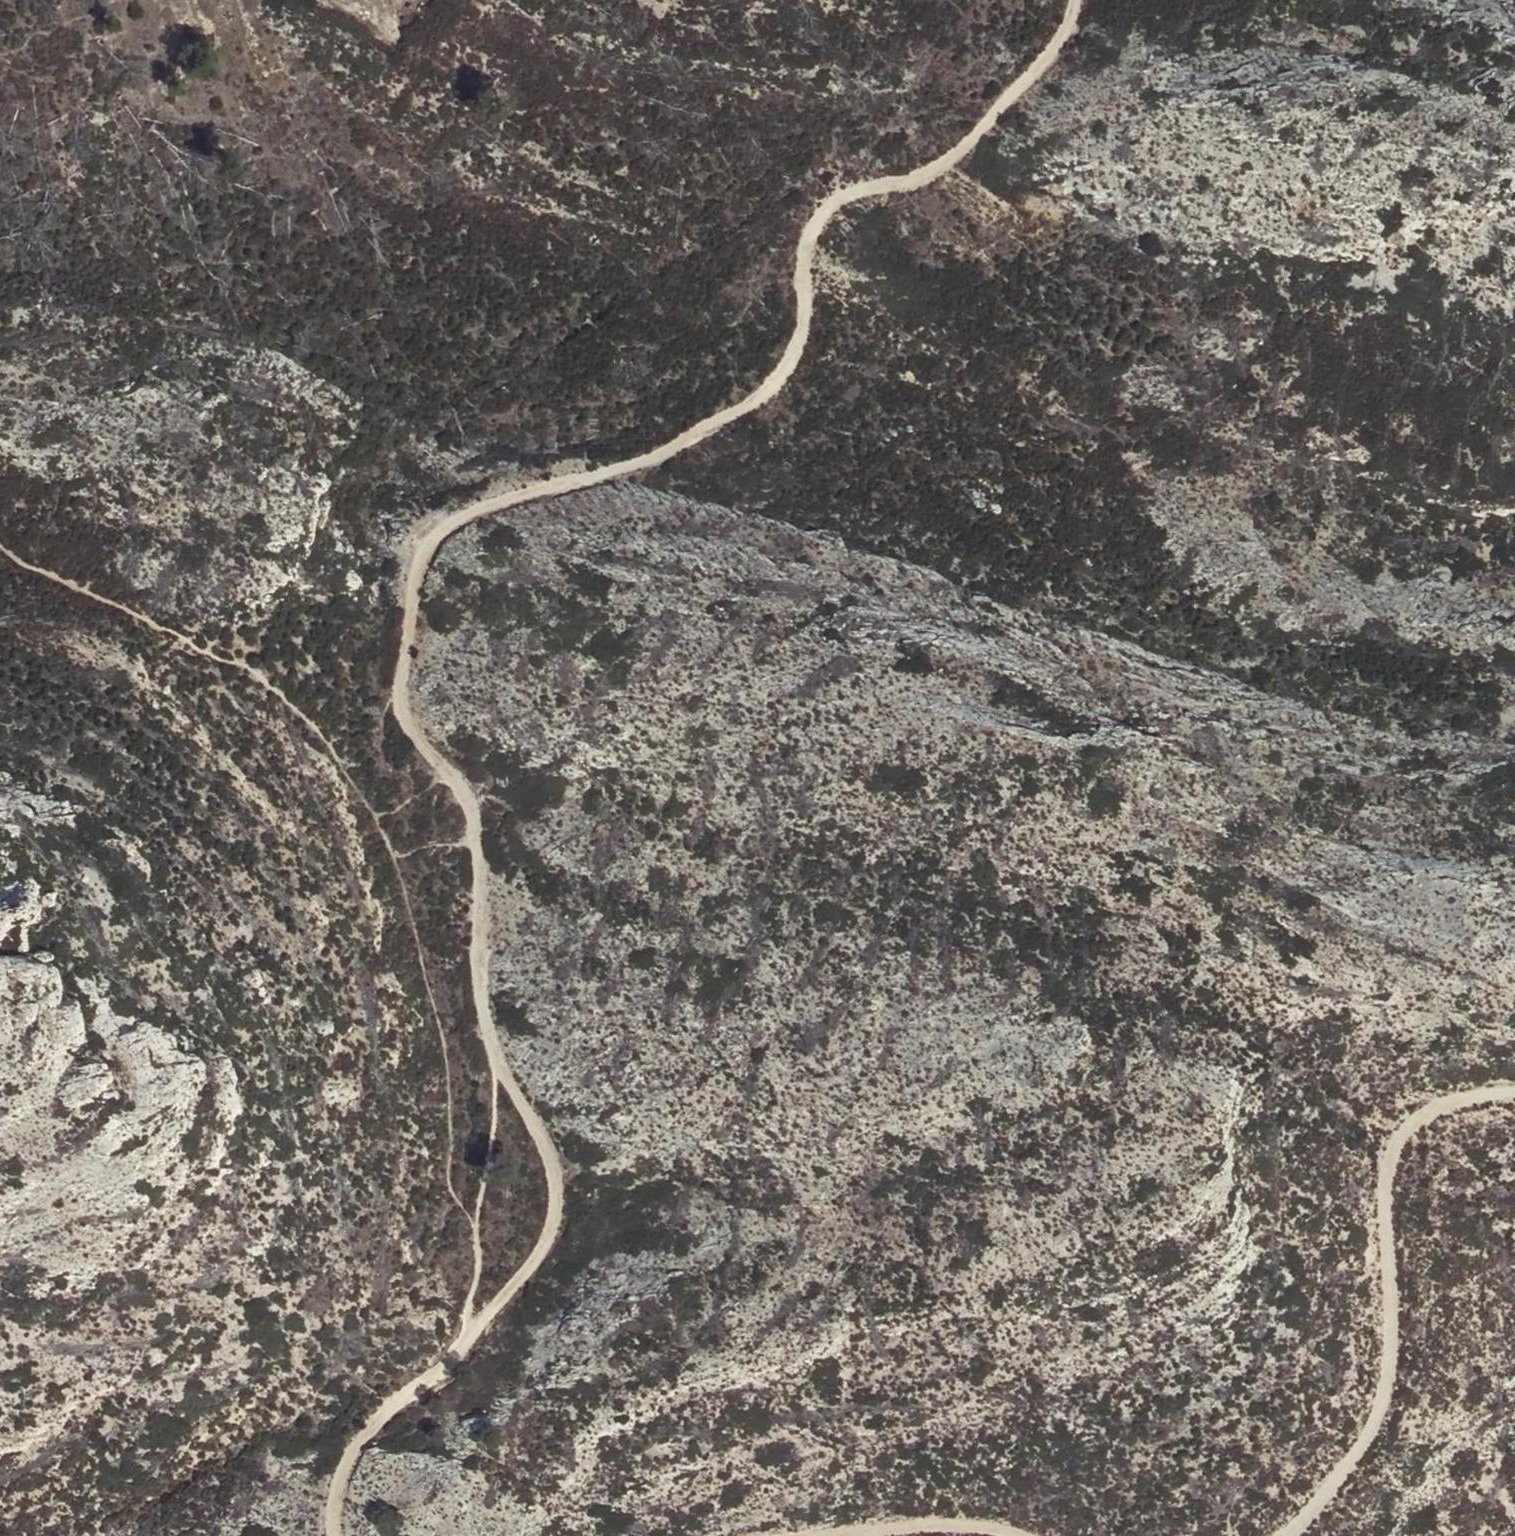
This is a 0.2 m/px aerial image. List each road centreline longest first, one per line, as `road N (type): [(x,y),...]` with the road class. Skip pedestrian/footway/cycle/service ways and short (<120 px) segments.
road 1 (track): [(475,837),(469,801),(401,705),(422,556),(446,525),(656,455),(774,384),(798,347),(805,239),(825,208),(865,187),(927,176),(975,142),(1059,47),(1073,0)]
road 2 (track): [(341,1535),(346,1465),(370,1429),(528,1284),(554,1208),(553,1158),(497,1064),(486,1009),(475,837)]
road 3 (track): [(1514,1094),(1428,1111),(1401,1146),(1400,1344),(1382,1411),(1337,1482),(1282,1535)]
road 4 (track): [(1032,1535),(975,1524),(839,1535)]

